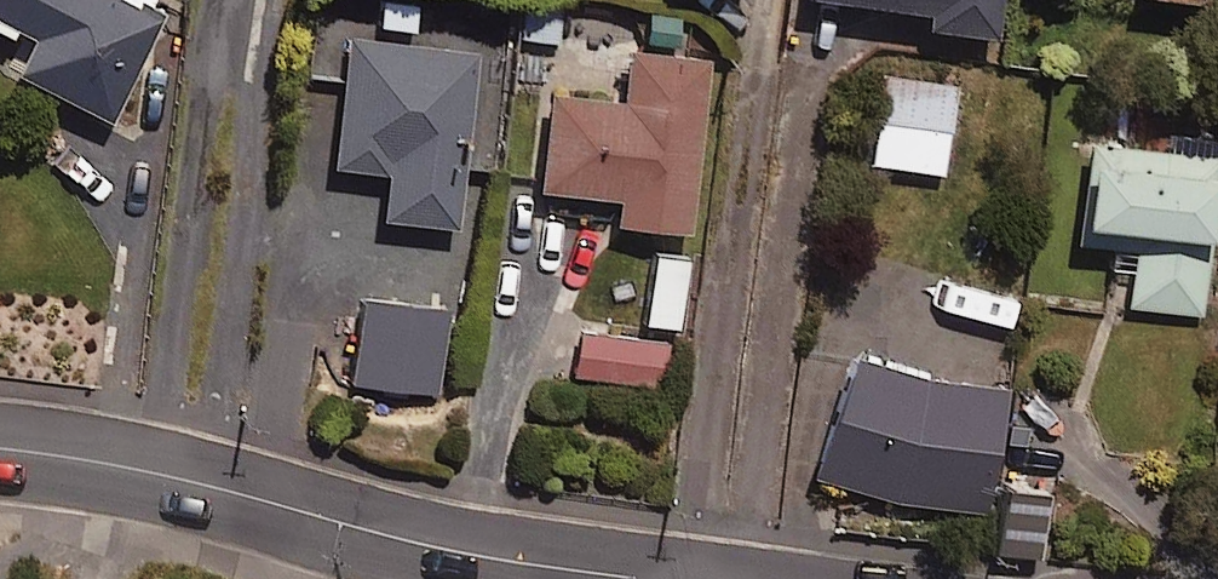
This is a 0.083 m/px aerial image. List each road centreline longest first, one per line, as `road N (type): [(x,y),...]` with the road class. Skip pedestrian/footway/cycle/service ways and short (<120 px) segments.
road 1 (tertiary): [(0,445),(337,527),(613,578)]

